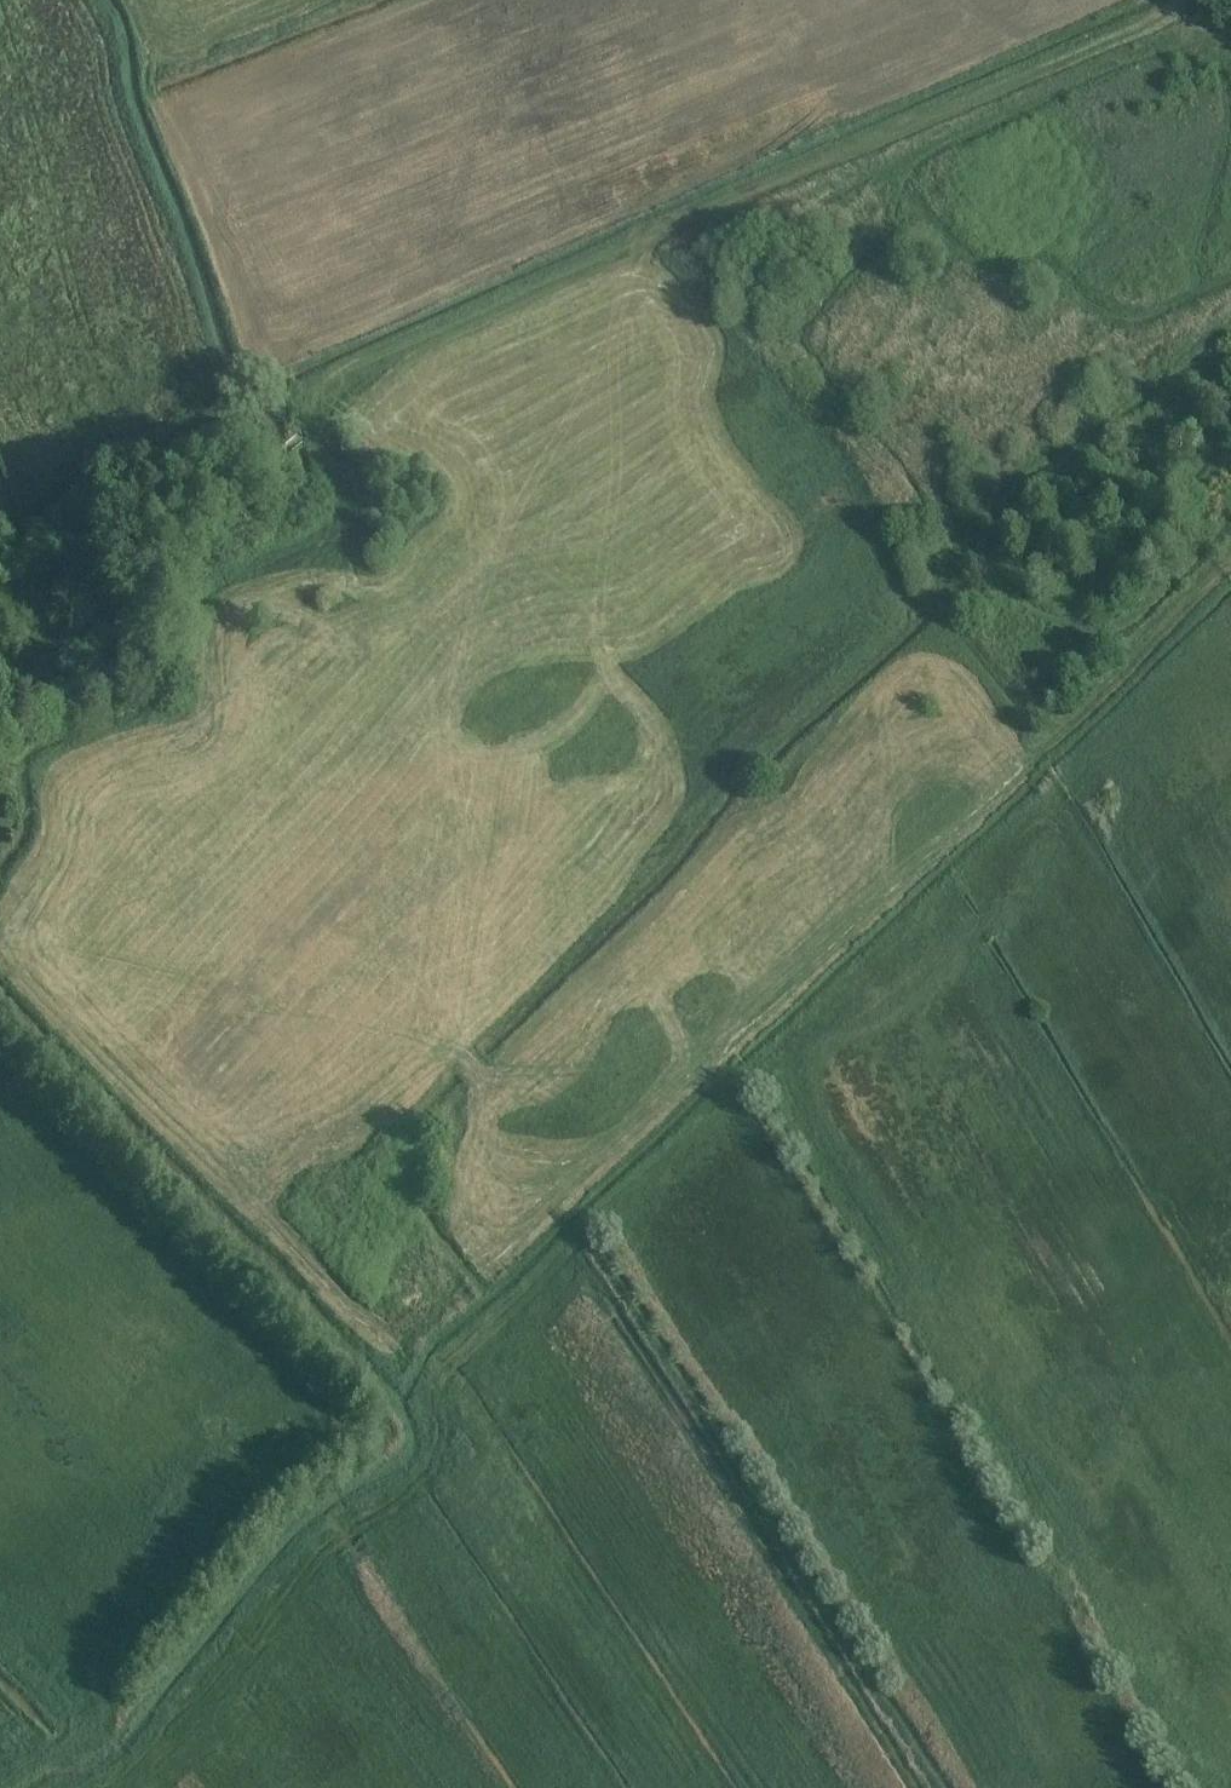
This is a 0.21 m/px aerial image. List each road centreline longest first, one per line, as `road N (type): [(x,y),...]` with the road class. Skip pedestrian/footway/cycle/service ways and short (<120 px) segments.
road 1 (track): [(303,440),(321,380),(1177,4)]
road 2 (track): [(1230,576),(1048,756)]

